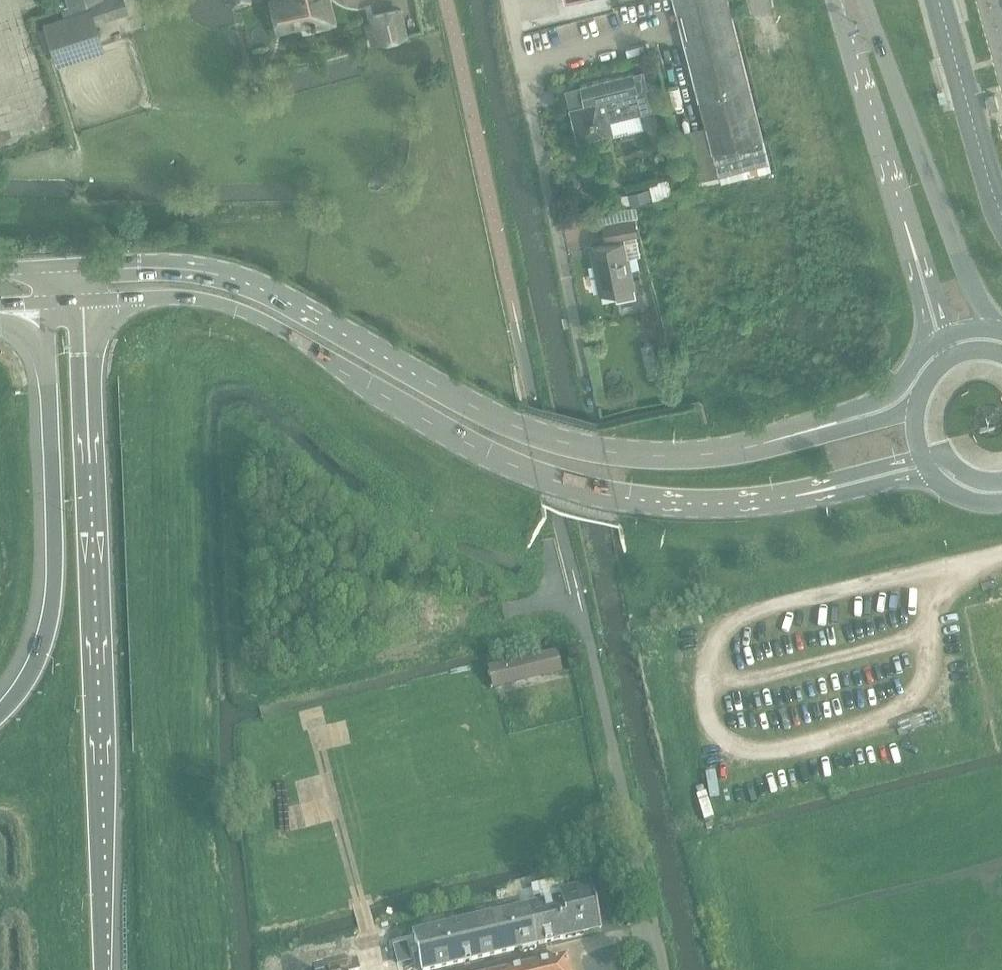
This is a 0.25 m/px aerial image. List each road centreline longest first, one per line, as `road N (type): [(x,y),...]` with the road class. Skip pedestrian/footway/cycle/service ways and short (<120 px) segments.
road 1 (secondary): [(801,434),(677,457),(585,449),(451,396),(257,283),(197,266),(59,266)]
road 2 (secondary): [(75,302),(154,298),(227,307),(277,329),(471,449),(566,486),(666,505),(806,496)]
road 3 (motorway): [(102,969),(75,302)]
road 4 (unclassified): [(596,415),(509,0)]
road 5 (motorway): [(48,303),(54,591),(34,667),(0,713)]
road 6 (unclassified): [(664,969),(579,593)]
road 7 (tertiary): [(989,330),(866,0)]
road 8 (tertiary): [(833,0),(910,242)]
road 9 (secondary): [(929,347),(884,399),(801,434)]
road 10 (secondary): [(806,496),(839,496),(930,471)]
road 11 (secondary): [(806,496),(921,457)]
road 12 (secondary): [(917,407),(834,435),(801,434)]

